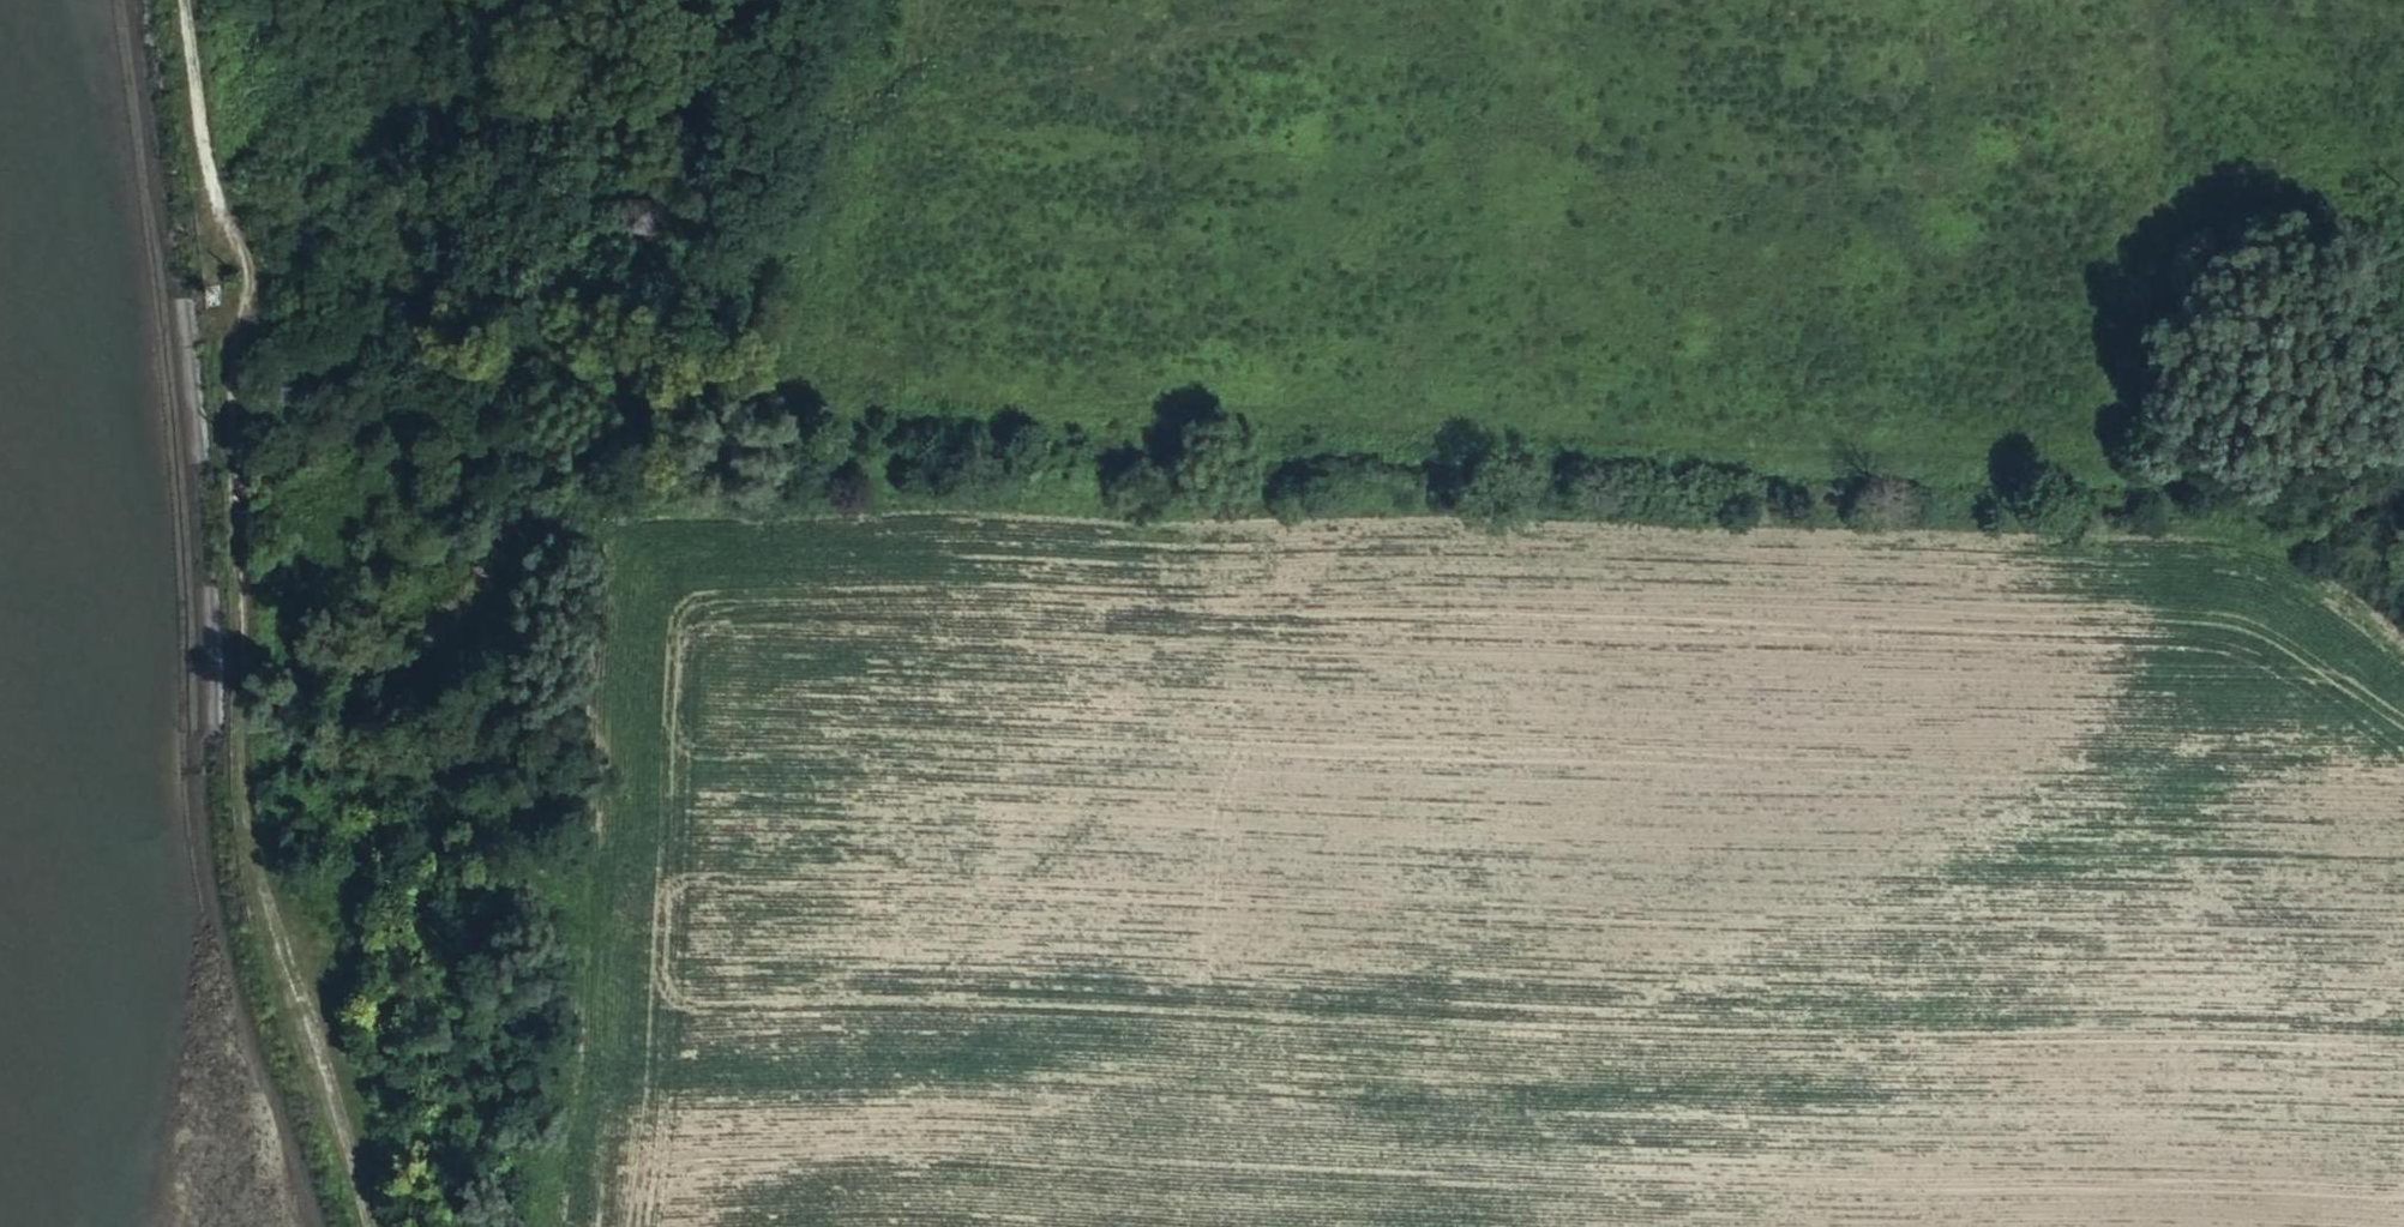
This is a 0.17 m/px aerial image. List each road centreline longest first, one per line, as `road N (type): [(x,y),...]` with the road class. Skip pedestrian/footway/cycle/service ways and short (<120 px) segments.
road 1 (track): [(184,0),(209,178),(242,250),(258,449),(253,808),(278,920),(377,1226)]

